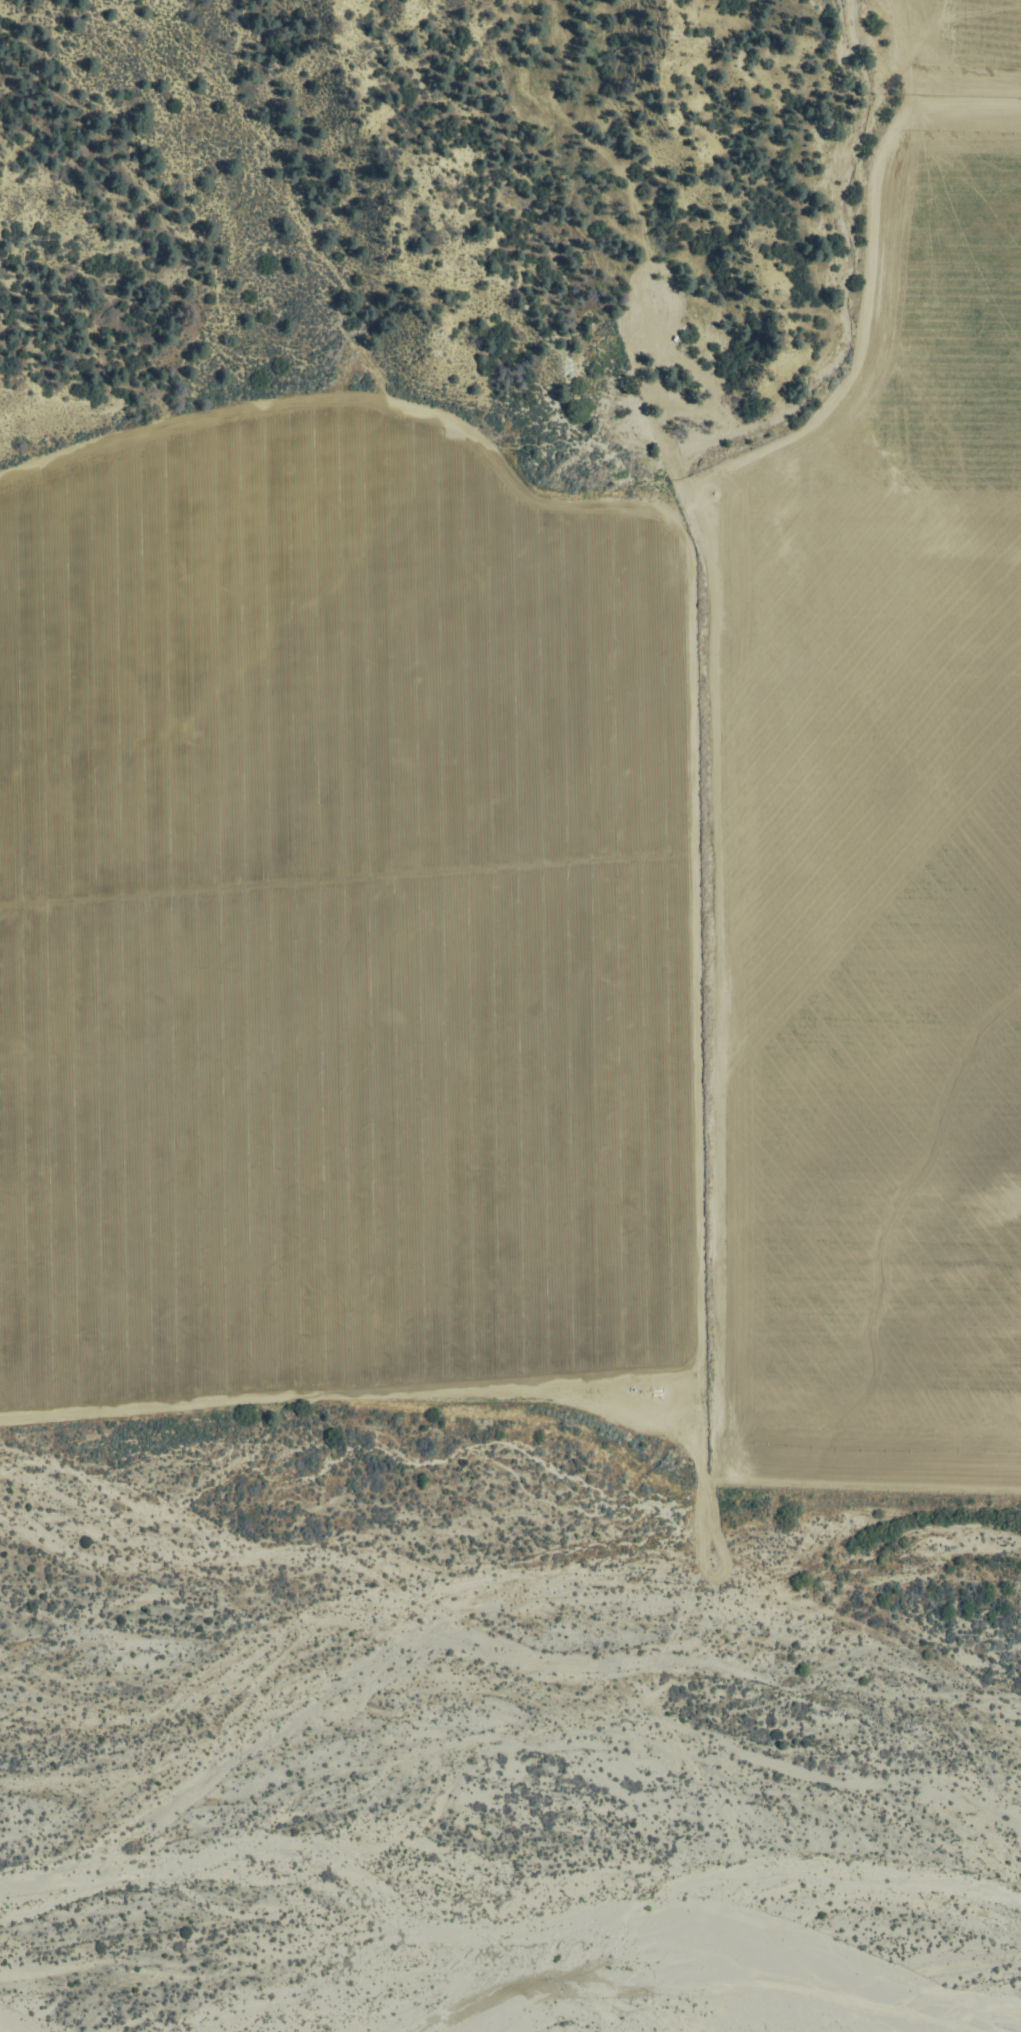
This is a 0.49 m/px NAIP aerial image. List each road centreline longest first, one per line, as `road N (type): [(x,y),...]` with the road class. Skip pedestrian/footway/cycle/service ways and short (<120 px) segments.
road 1 (track): [(0,1423),(361,1396),(557,1413),(711,1491),(1020,1496)]

